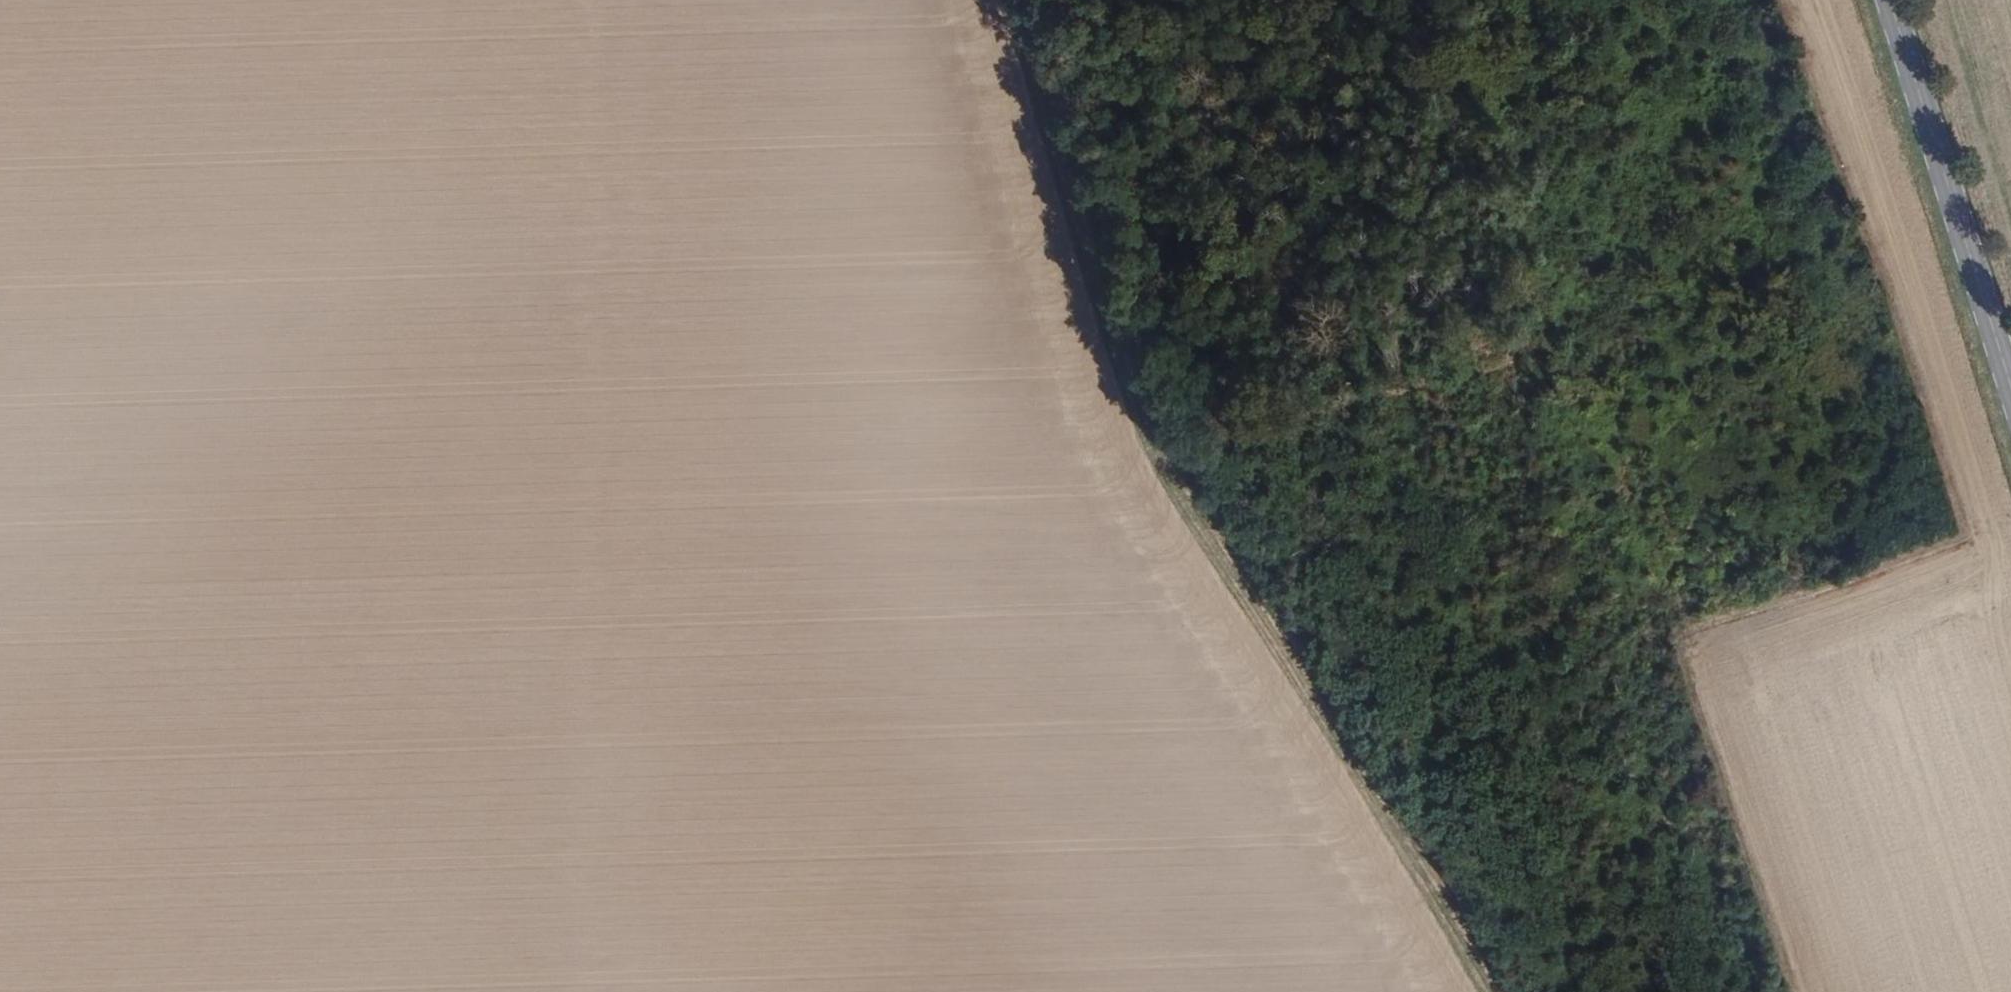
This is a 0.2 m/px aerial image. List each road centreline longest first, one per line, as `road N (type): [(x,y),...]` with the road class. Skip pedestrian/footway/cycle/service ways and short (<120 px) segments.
road 1 (secondary): [(1892,0),(2010,368)]

